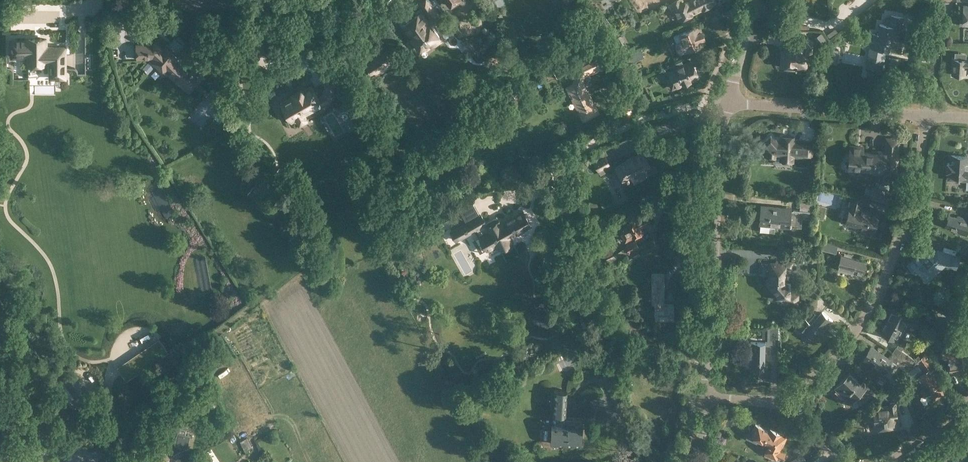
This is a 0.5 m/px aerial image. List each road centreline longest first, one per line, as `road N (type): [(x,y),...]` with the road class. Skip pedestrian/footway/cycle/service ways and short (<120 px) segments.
road 1 (residential): [(783,403),(846,346),(881,291),(915,182),(924,116)]
road 2 (residential): [(705,396),(728,103)]
road 3 (track): [(503,196),(667,112),(709,113)]
road 4 (track): [(255,302),(160,384),(124,424),(109,461)]
road 5 (residential): [(924,116),(728,103)]
road 6 (track): [(227,323),(304,461)]

